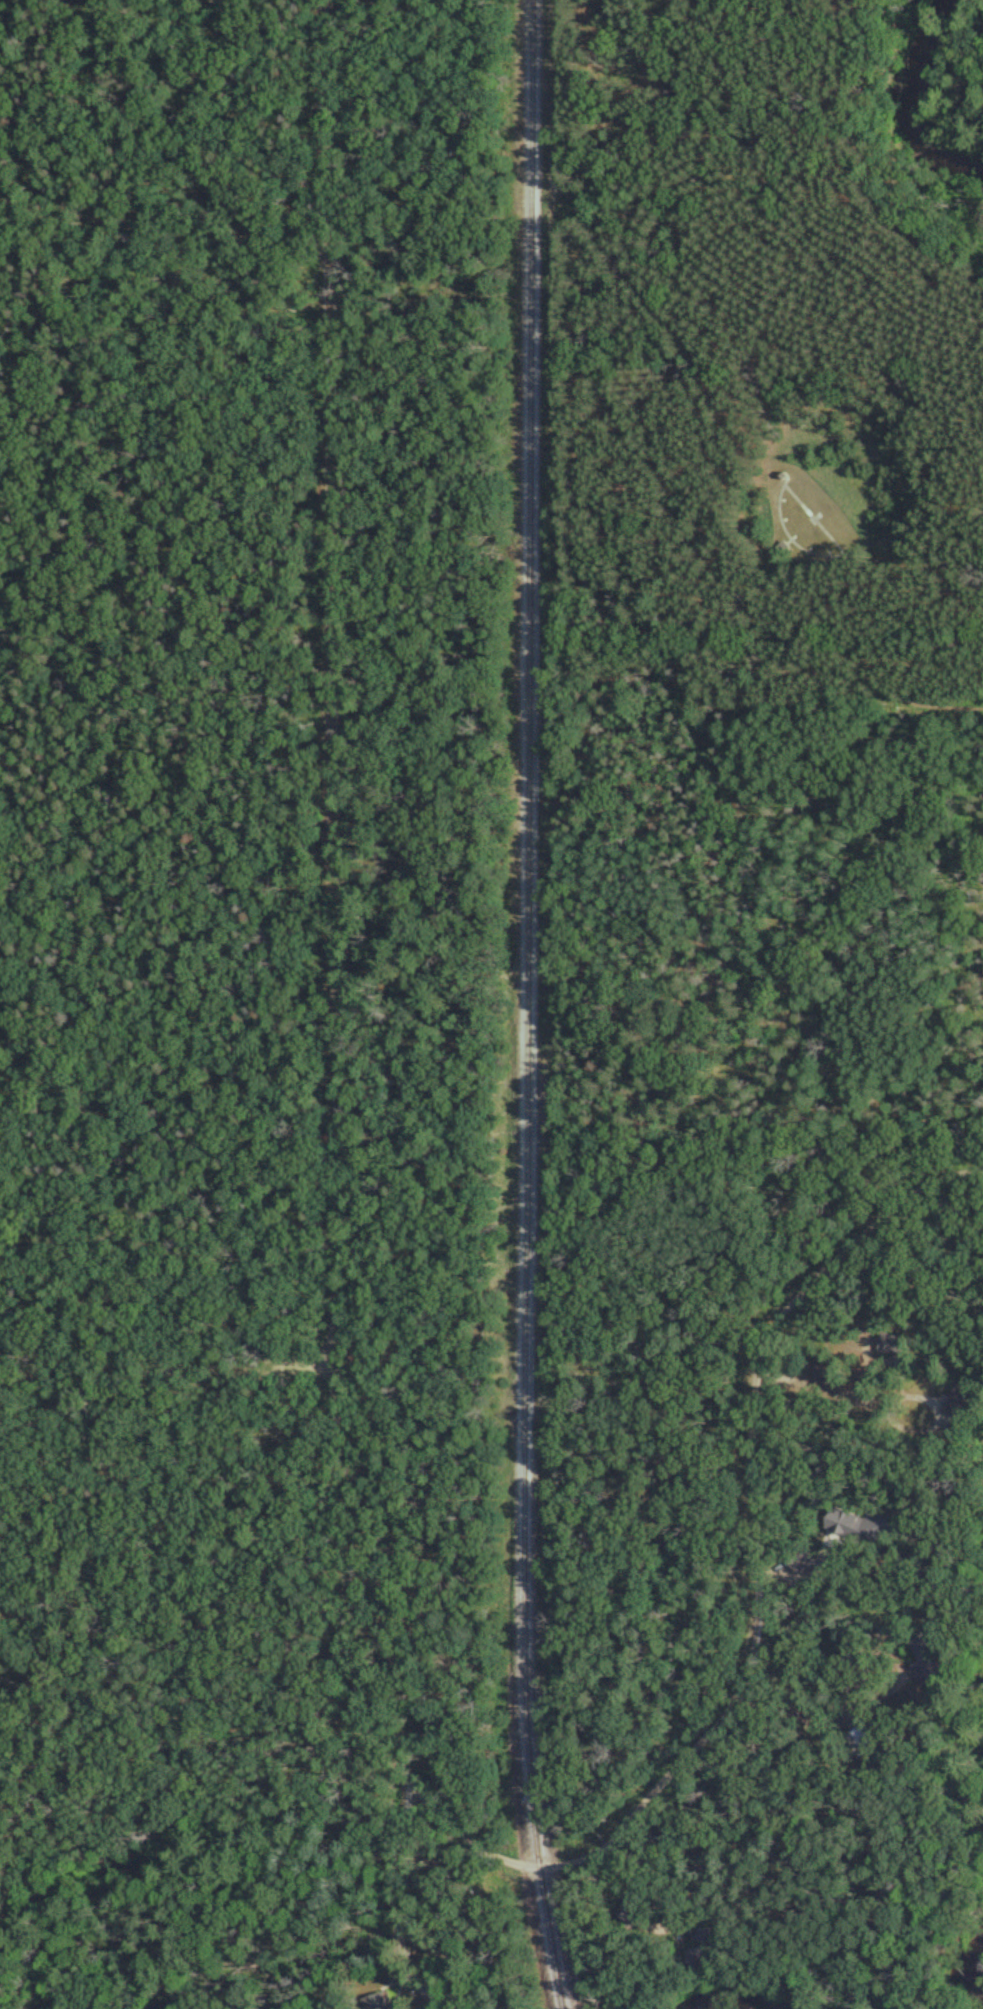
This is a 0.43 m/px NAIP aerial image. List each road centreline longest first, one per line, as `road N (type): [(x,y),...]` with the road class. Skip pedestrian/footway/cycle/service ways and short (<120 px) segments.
road 1 (residential): [(537,1866),(463,1844),(377,1749),(364,1661),(340,781),(332,0)]
road 2 (residential): [(982,1120),(965,1122),(865,1181),(823,1235),(782,1365),(782,1554),(806,1678),(681,1773),(614,1849),(572,1866),(537,1866)]

